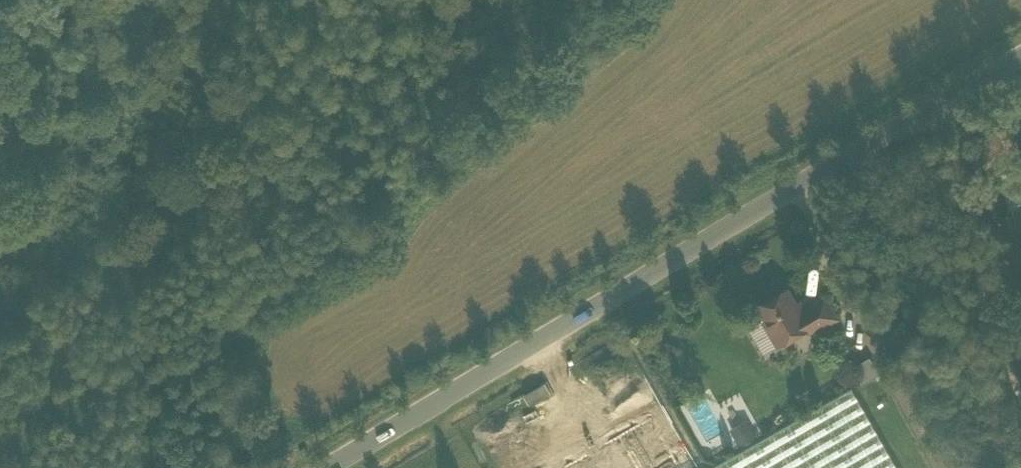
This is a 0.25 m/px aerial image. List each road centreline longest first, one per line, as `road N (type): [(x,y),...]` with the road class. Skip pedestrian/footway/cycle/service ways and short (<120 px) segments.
road 1 (unclassified): [(326,467),(1020,60)]

